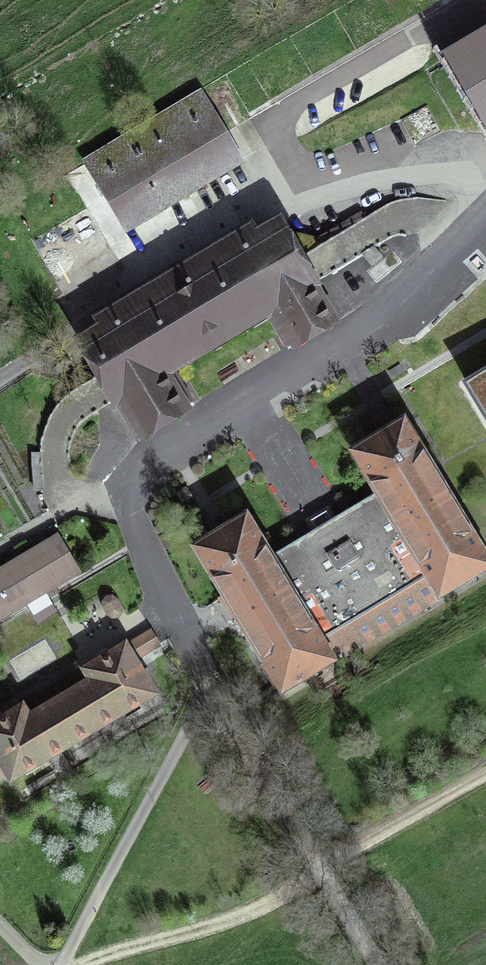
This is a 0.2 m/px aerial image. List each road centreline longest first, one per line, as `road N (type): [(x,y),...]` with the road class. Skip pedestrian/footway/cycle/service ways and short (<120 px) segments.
road 1 (track): [(77,964),(244,920),(485,772)]
road 2 (track): [(170,257),(293,193),(428,174),(485,188)]
road 3 (track): [(448,21),(304,99),(284,123),(283,145),(308,190)]
road 4 (track): [(103,397),(73,417),(63,436),(62,483),(71,498),(137,514)]

